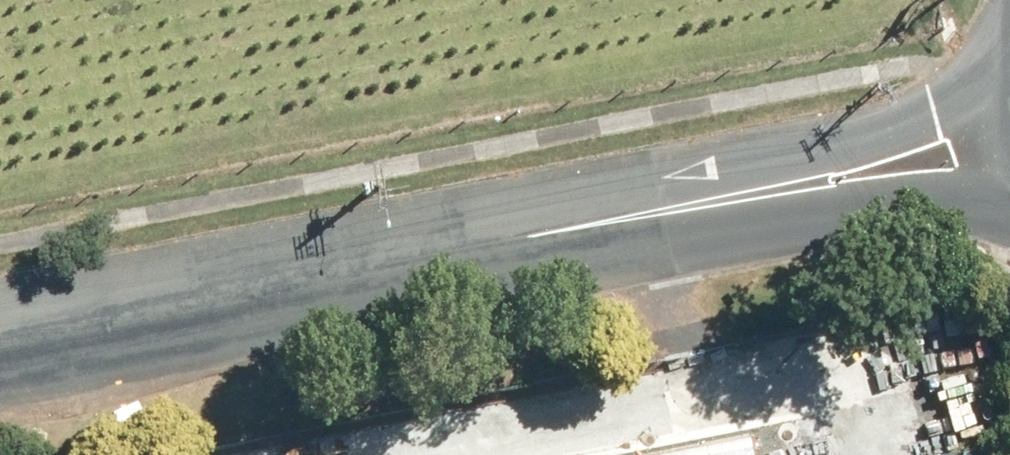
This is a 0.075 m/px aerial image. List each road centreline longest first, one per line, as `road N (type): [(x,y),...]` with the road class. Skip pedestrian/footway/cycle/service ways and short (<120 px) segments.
road 1 (tertiary): [(384,264),(662,179),(909,124),(1009,50)]
road 2 (tertiary): [(1009,207),(957,202),(676,241),(384,264)]
road 3 (tertiary): [(0,340),(384,264)]
road 4 (tertiary): [(1009,185),(995,156),(990,111),(1009,53)]

